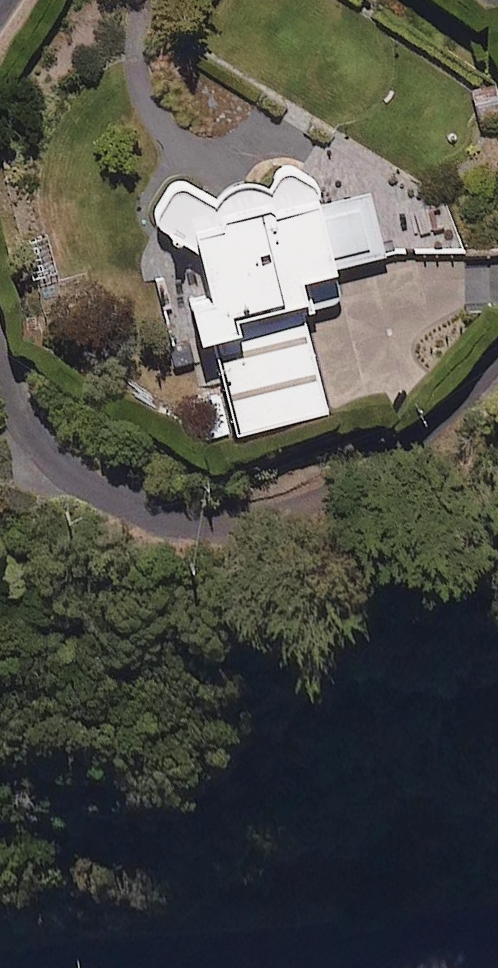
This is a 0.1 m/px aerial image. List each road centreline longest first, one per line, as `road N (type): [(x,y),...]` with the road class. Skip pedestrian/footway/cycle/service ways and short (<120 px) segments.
road 1 (residential): [(497,355),(450,412),(379,472),(305,514),(233,527),(181,525),(78,482),(47,455),(0,368)]
road 2 (tertiary): [(497,947),(318,967)]

